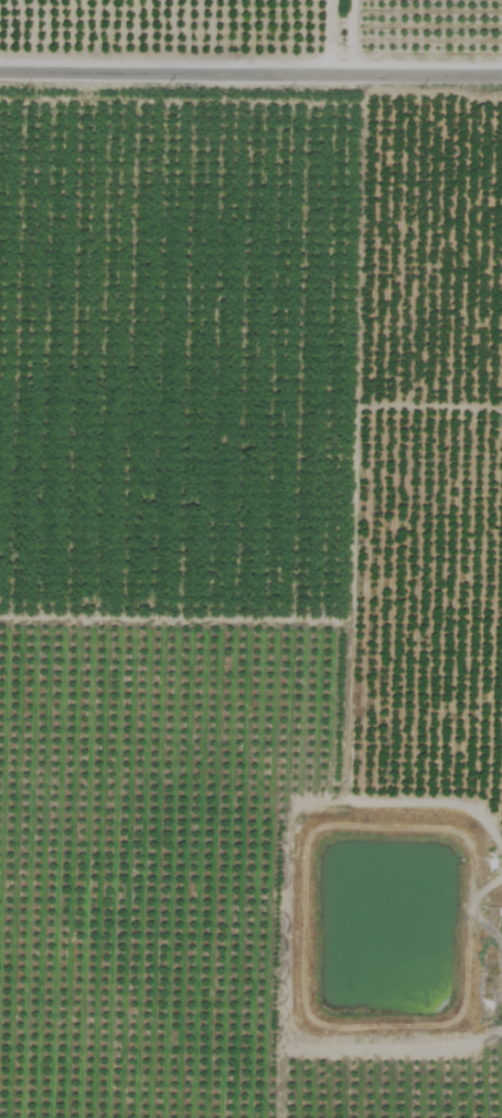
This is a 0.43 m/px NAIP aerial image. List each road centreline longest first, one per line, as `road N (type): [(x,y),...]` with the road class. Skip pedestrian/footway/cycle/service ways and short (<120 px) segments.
road 1 (secondary): [(501,73),(0,68)]

